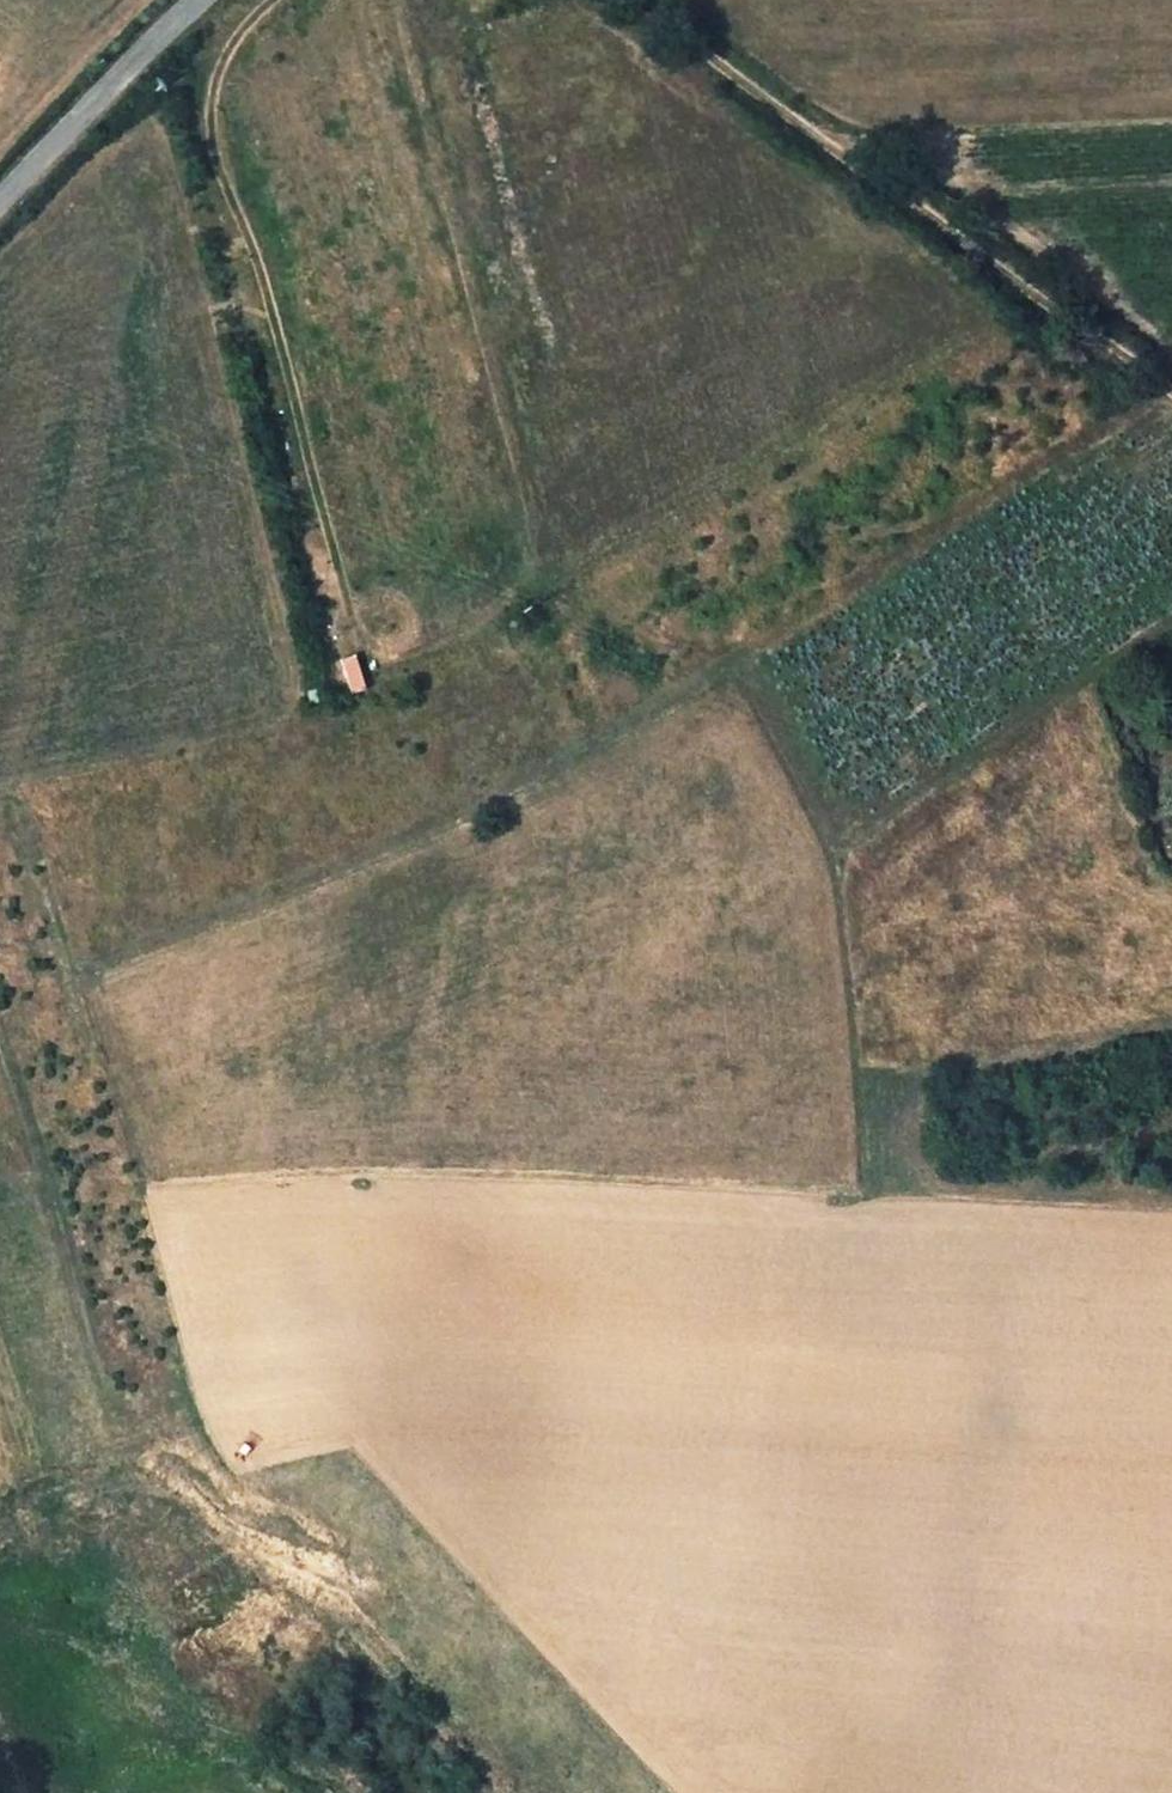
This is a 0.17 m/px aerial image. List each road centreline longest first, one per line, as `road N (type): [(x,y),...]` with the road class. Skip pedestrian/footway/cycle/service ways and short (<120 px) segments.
road 1 (track): [(626,0),(1171,420)]
road 2 (unclassified): [(203,0),(0,203)]

